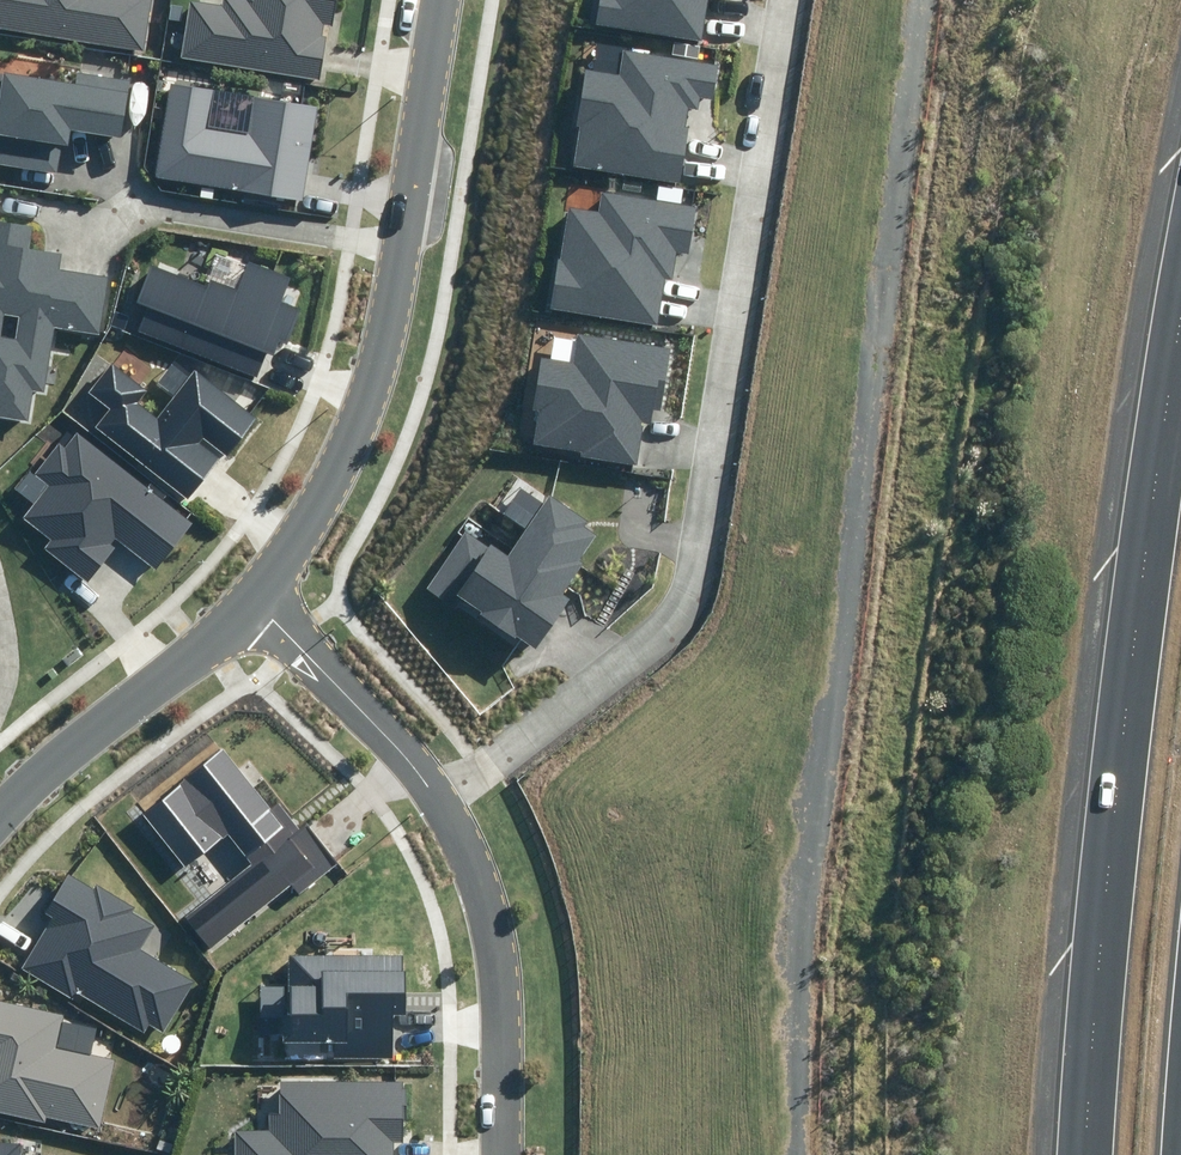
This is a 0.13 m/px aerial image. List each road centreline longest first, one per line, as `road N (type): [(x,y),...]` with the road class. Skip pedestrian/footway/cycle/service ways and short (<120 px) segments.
road 1 (track): [(934,0),(812,880),(806,1154)]
road 2 (residential): [(441,797),(662,626),(690,585),(778,0)]
road 3 (motorway): [(1085,1154),(1132,654),(1180,327)]
road 4 (residential): [(435,0),(384,339),(309,506),(250,594)]
road 5 (residential): [(441,797),(471,876),(490,976),(493,1154)]
road 6 (residential): [(250,594),(0,809)]
road 7 (residential): [(250,594),(441,797)]

